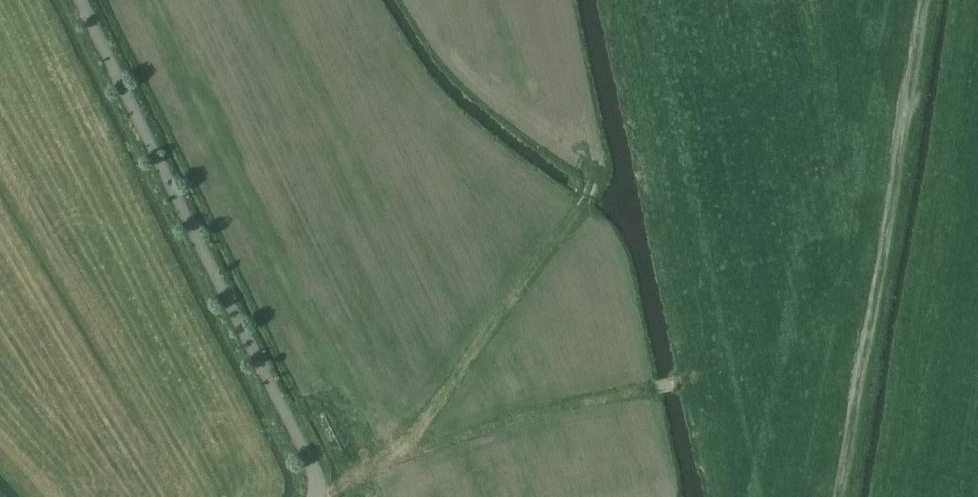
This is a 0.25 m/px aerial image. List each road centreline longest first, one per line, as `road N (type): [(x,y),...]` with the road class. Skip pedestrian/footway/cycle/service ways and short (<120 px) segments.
road 1 (track): [(629,0),(700,359),(685,385),(378,464)]
road 2 (track): [(570,132),(591,149),(596,178),(588,204),(378,464),(328,496)]

